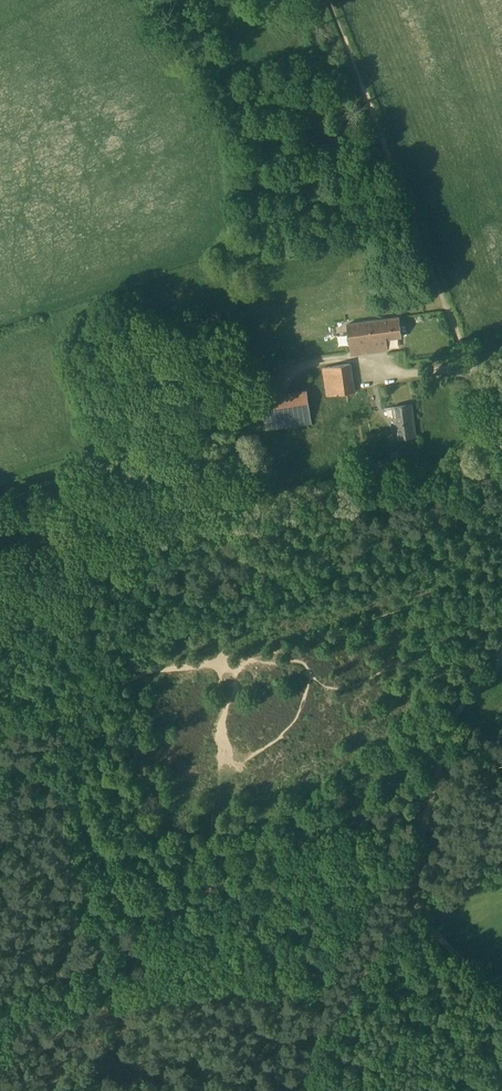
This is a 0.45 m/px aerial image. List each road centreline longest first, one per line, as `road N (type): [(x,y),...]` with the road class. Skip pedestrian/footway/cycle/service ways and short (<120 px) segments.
road 1 (track): [(471,361),(328,0)]
road 2 (track): [(0,487),(248,401)]
road 3 (track): [(501,1004),(414,910),(428,813)]
road 4 (track): [(428,813),(355,813),(314,824),(230,872)]
road 5 (track): [(428,813),(451,719),(501,662)]
road 6 (track): [(99,947),(230,872)]

